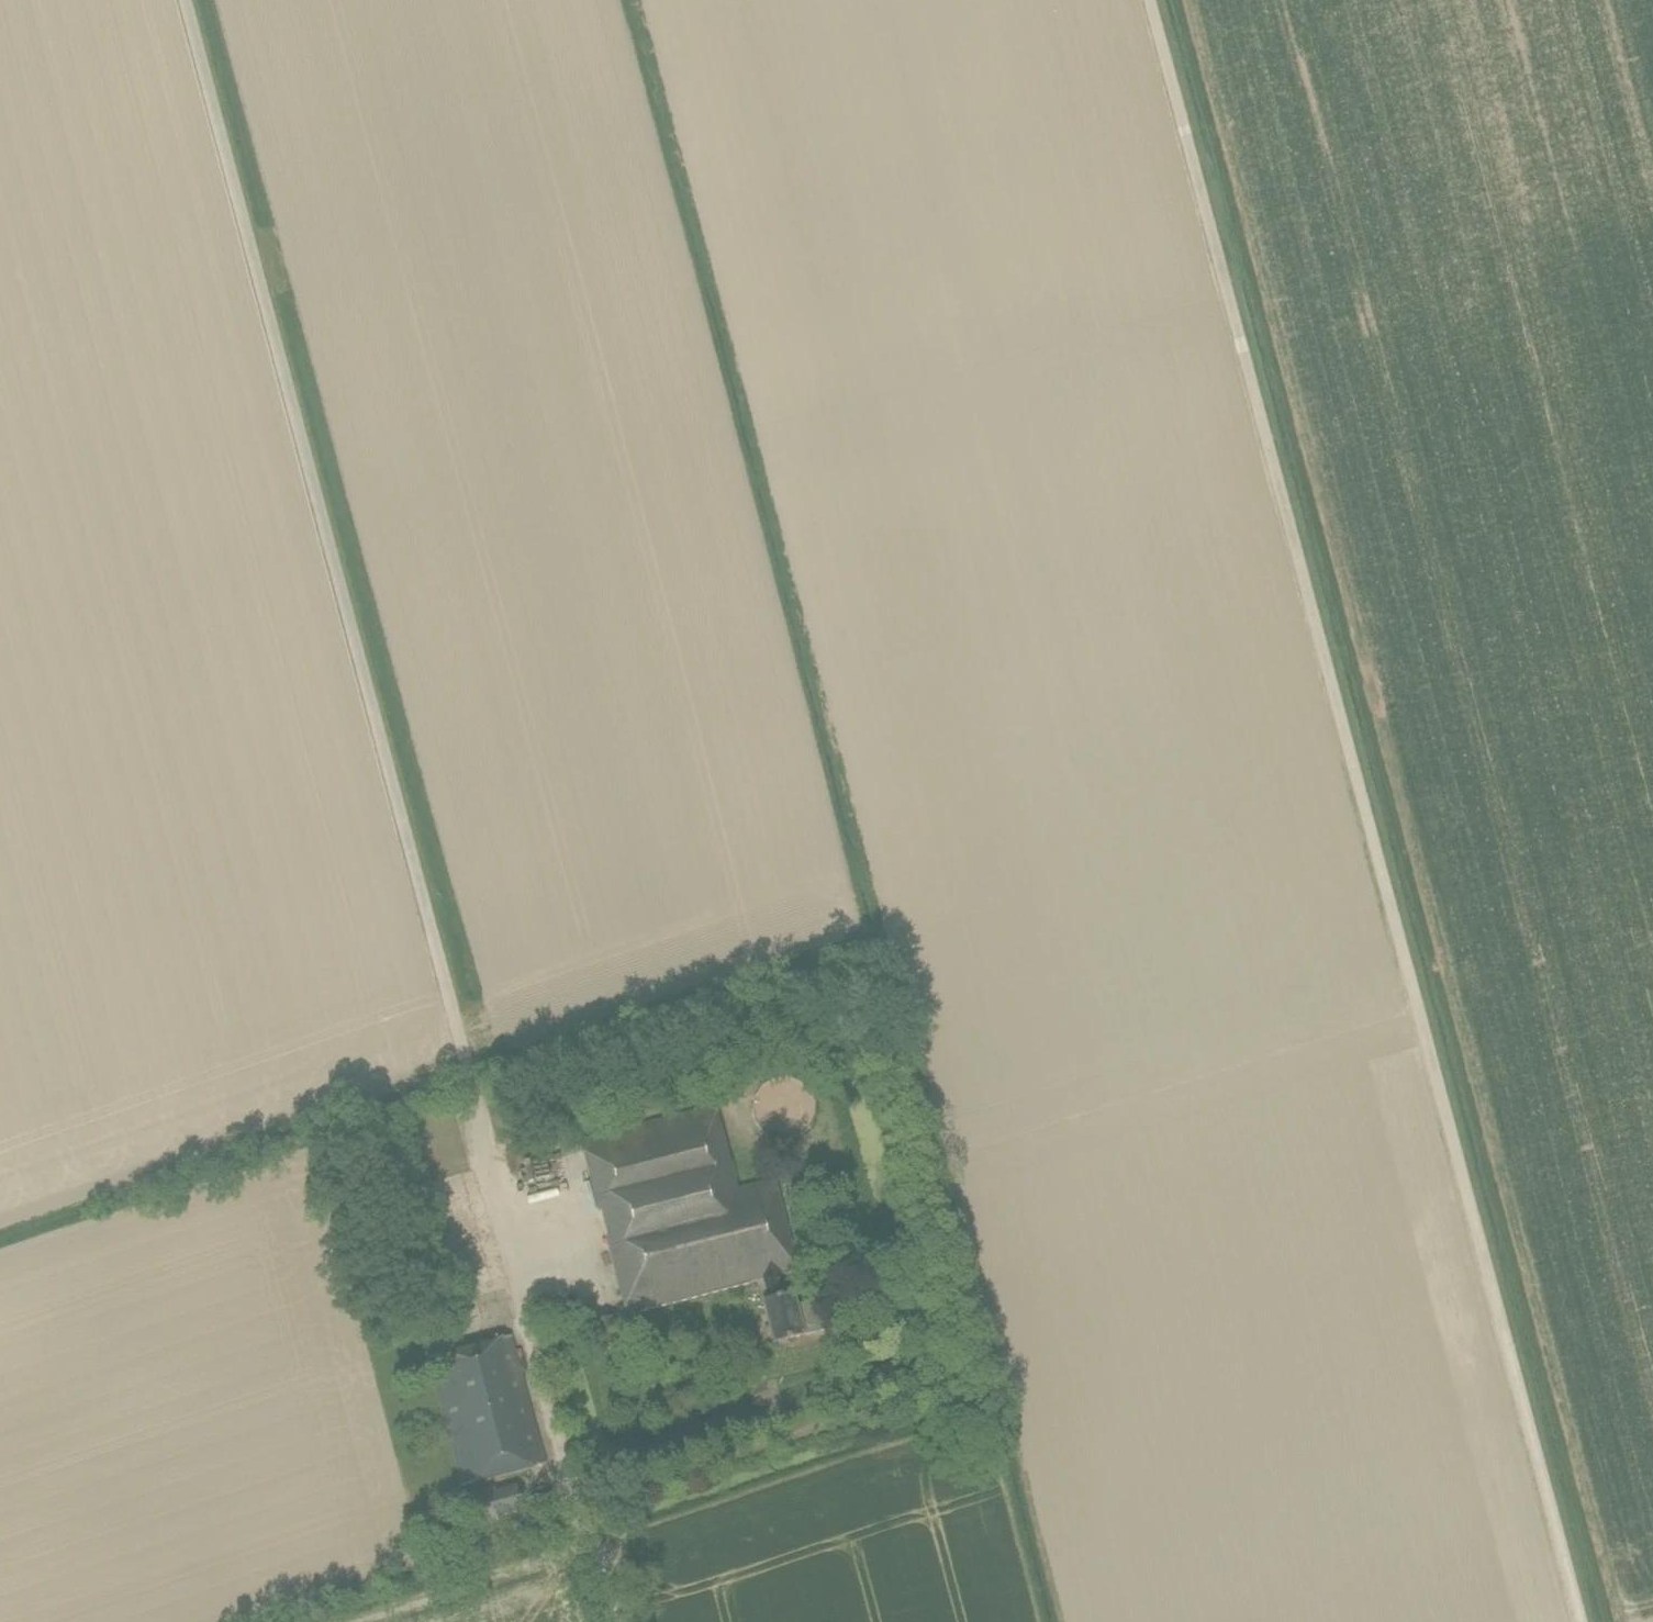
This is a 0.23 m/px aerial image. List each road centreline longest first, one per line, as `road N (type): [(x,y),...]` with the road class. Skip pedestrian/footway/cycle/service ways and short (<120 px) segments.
road 1 (unclassified): [(1582,1621),(1150,0)]
road 2 (unclassified): [(617,1621),(579,1478)]

